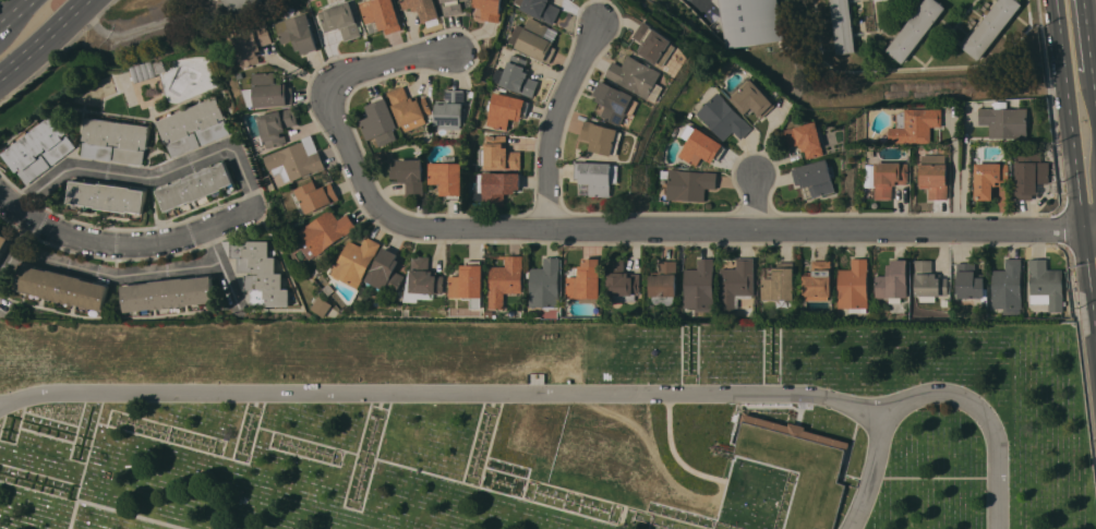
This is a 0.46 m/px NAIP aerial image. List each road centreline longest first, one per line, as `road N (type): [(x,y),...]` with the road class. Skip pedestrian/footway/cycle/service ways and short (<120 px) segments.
road 1 (residential): [(1095,226),(553,231),(395,225),(337,123)]
road 2 (residential): [(16,211),(36,228),(106,243),(170,243),(253,215),(257,203),(240,159),(222,149),(155,180),(64,169),(16,211)]
road 3 (primary): [(1057,0),(1095,335)]
road 4 (residential): [(604,24),(550,123),(553,231)]
road 5 (residential): [(337,123),(336,77),(451,55)]

